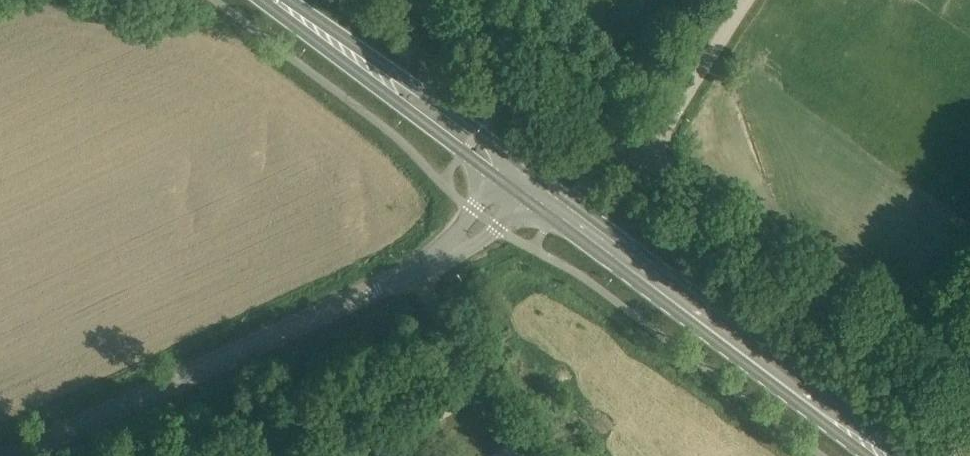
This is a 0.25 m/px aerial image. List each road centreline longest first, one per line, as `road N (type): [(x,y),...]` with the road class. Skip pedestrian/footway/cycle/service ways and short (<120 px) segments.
road 1 (unclassified): [(24,455),(442,258)]
road 2 (primary): [(884,455),(527,187)]
road 3 (unclassified): [(969,415),(894,343),(640,164)]
road 4 (unclassified): [(640,164),(407,0)]
road 5 (unclassified): [(640,164),(749,0)]
road 6 (primary): [(502,167),(481,133),(415,89),(385,81)]
road 7 (primary): [(385,81),(402,106),(465,155),(502,167)]
road 8 (primary): [(385,81),(274,0)]

